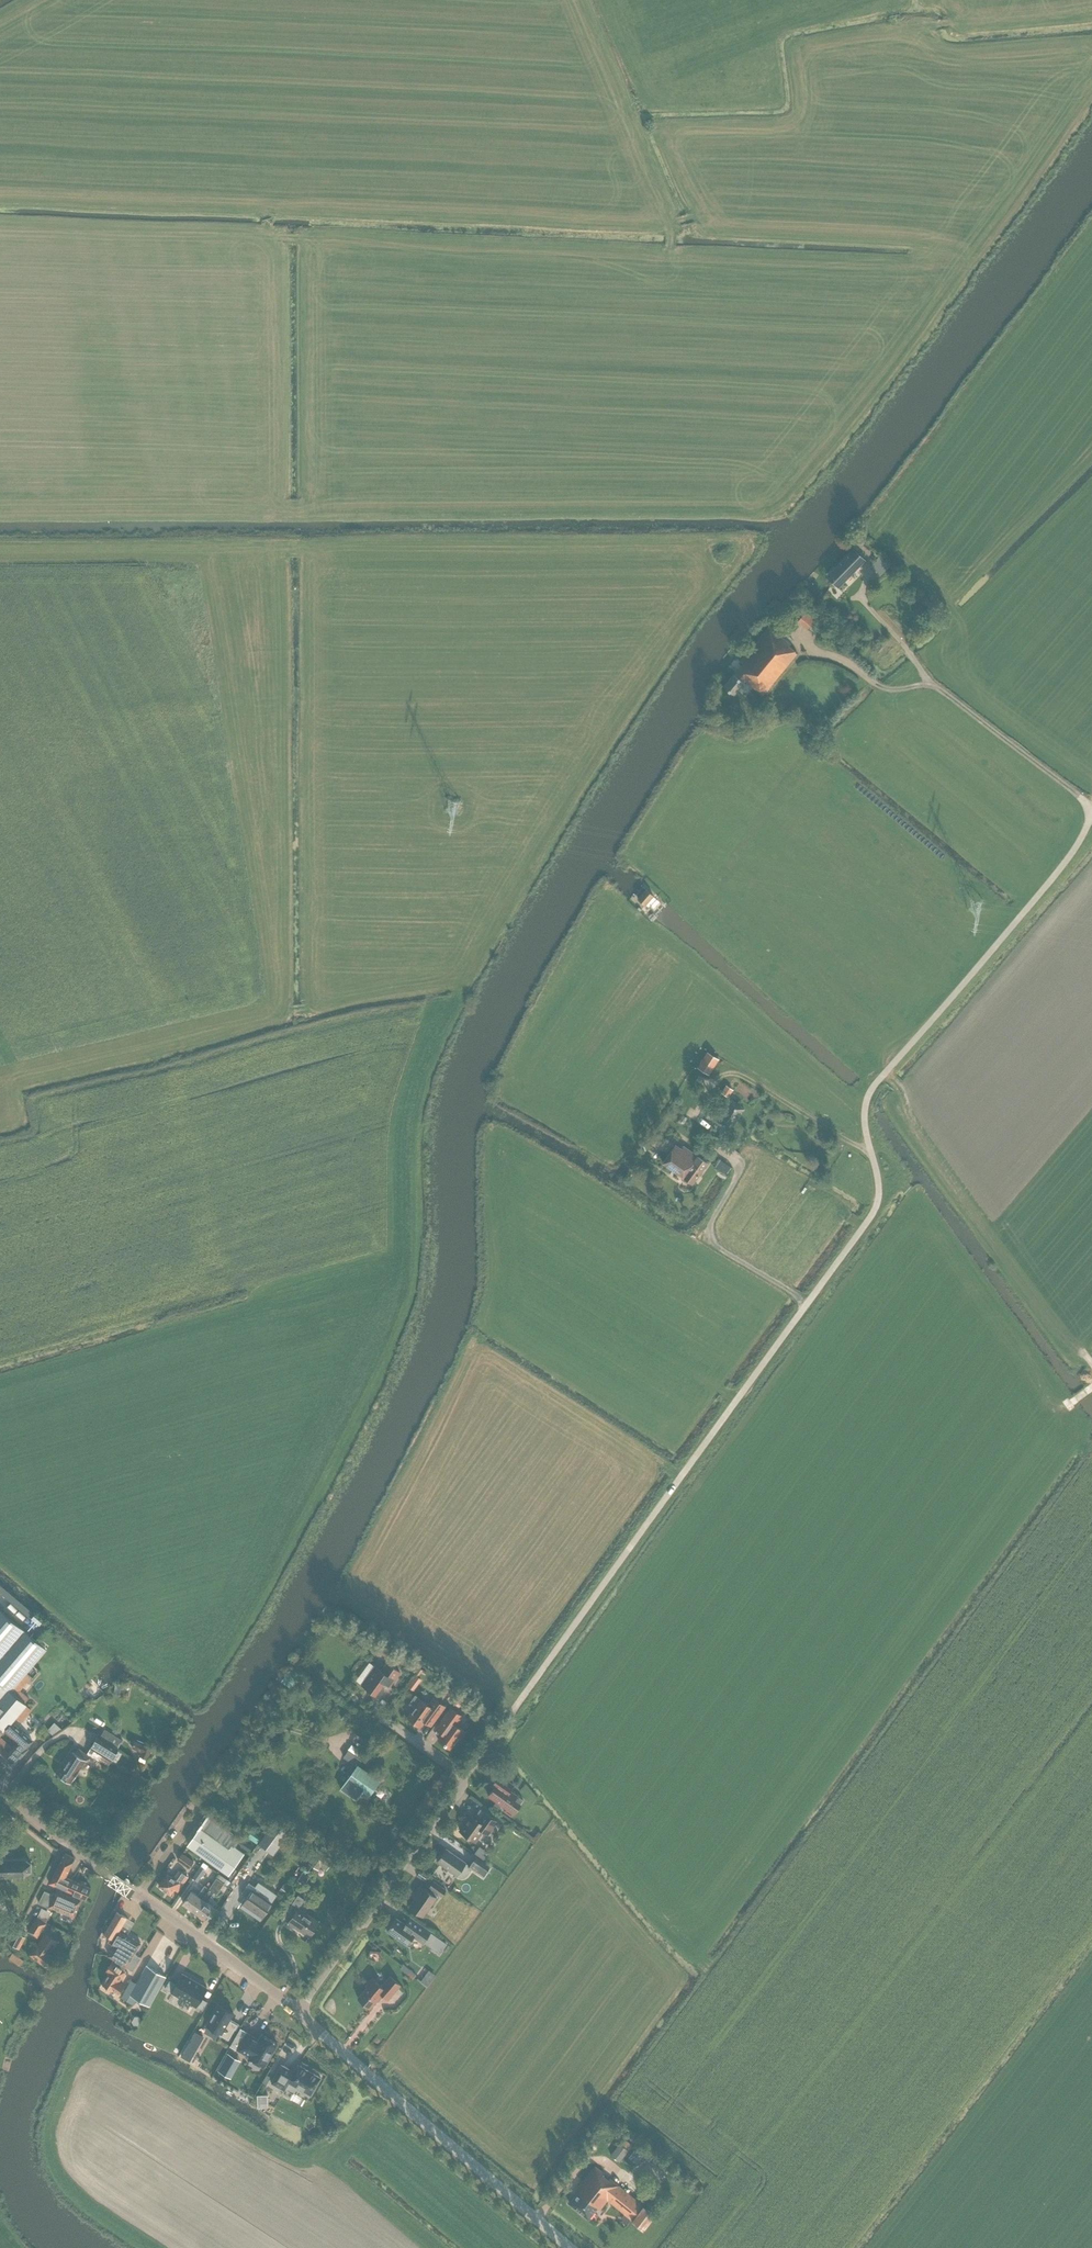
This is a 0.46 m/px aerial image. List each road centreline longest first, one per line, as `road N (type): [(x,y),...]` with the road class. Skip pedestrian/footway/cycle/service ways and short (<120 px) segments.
road 1 (unclassified): [(465,1780),(877,1207),(866,1122),(876,1085),(1065,863),(1091,817)]
road 2 (tertiary): [(569,2247),(298,2013)]
road 3 (track): [(878,1182),(903,1184),(1071,1406)]
road 4 (unclassified): [(298,2013),(465,1780)]
road 5 (track): [(867,1103),(847,1099),(657,931)]
road 6 (track): [(879,686),(930,685),(1079,797)]
road 7 (tertiary): [(298,2013),(139,1897)]
road 8 (track): [(808,1302),(709,1236),(741,1170)]

